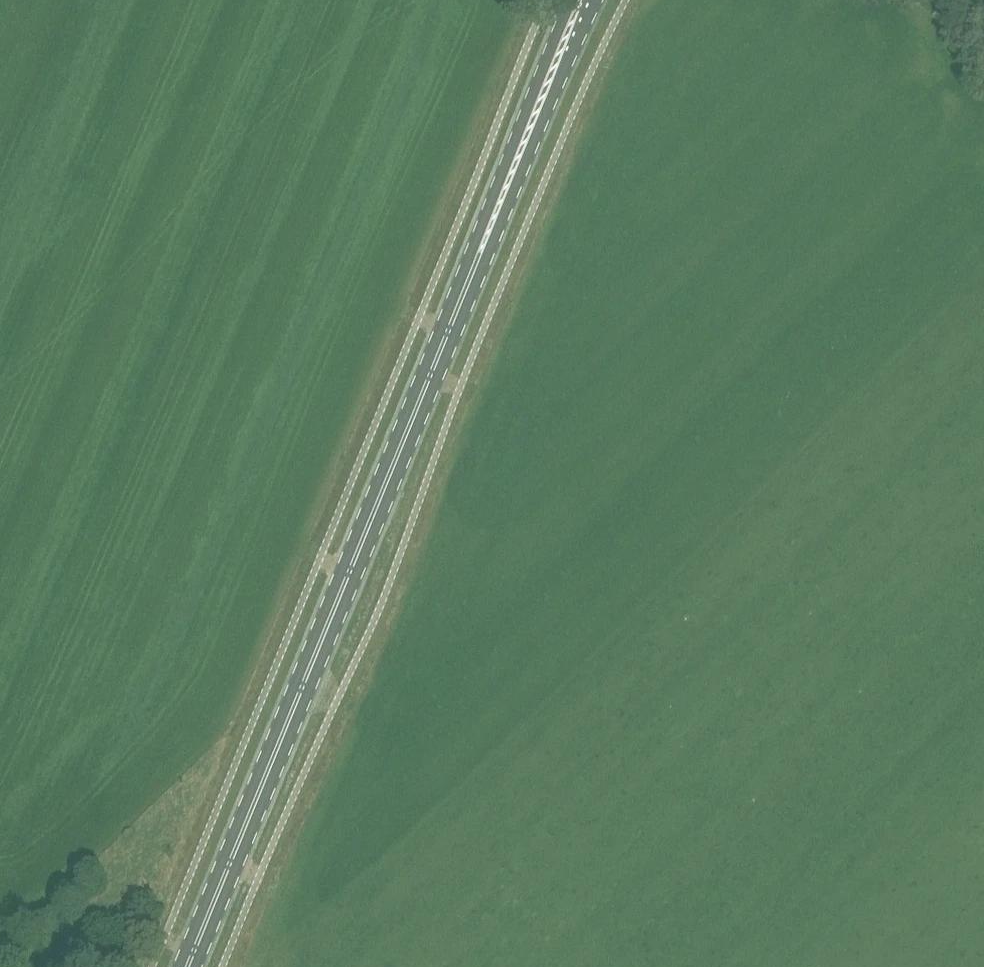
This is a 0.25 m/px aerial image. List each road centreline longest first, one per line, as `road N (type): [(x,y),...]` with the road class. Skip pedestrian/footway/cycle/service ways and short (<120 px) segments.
road 1 (primary): [(191,966),(586,0)]

